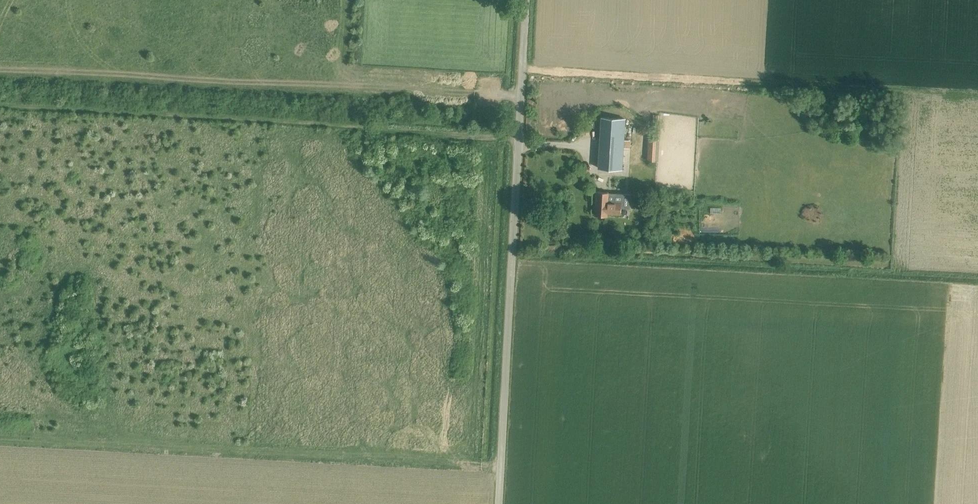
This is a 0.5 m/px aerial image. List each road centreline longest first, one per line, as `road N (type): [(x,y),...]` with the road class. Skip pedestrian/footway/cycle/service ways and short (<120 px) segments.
road 1 (unclassified): [(499,503),(526,0)]
road 2 (track): [(890,90),(522,71)]

